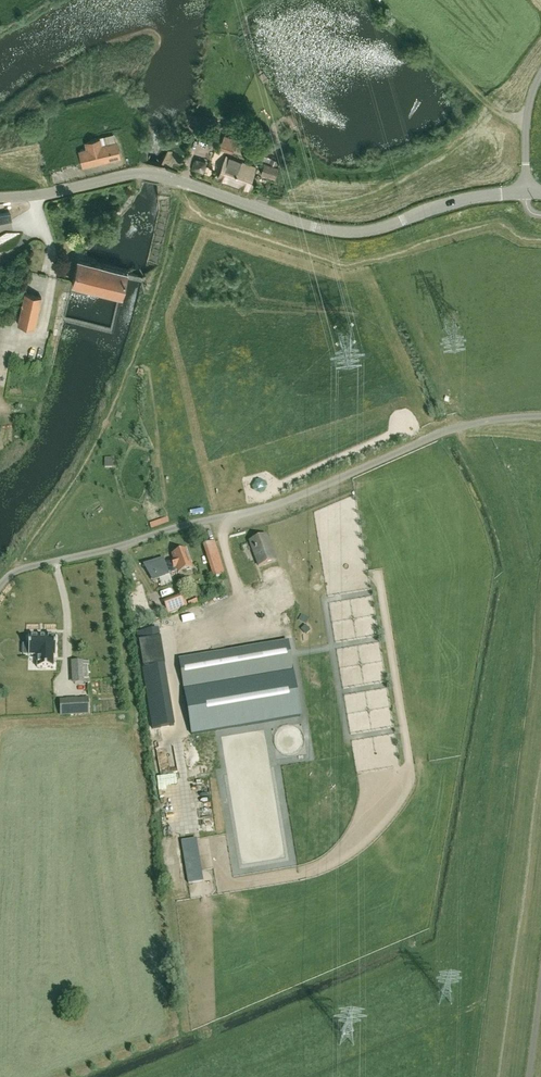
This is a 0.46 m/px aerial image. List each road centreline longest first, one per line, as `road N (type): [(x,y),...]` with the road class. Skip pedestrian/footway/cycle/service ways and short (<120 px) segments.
road 1 (unclassified): [(540,417),(444,431),(283,501),(17,572),(0,585)]
road 2 (tertiary): [(141,171),(342,233),(388,227),(479,196),(525,192)]
road 3 (tertiary): [(141,171),(0,198)]

